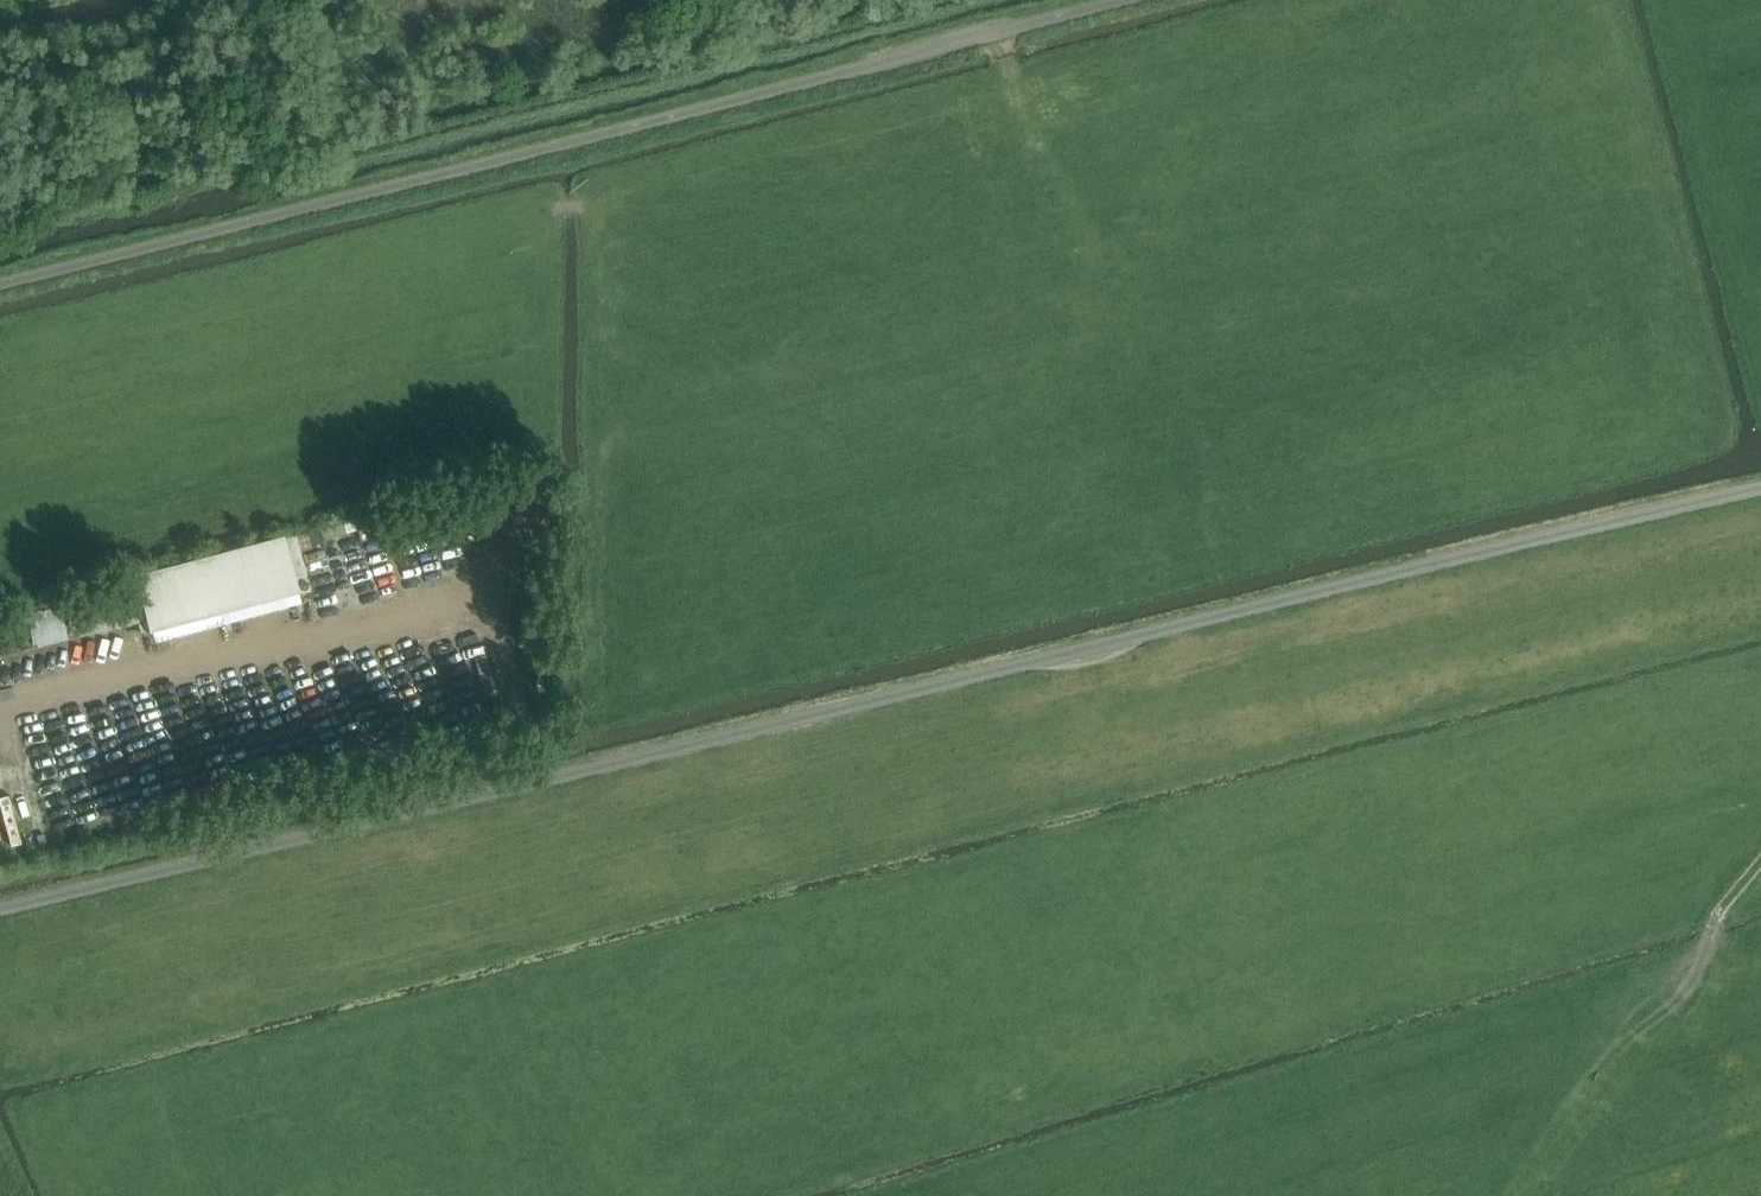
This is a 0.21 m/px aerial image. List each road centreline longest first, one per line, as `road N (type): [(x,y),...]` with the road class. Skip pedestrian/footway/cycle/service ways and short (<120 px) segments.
road 1 (track): [(1515,1195),(1609,1057),(1688,990),(1713,921),(1760,864)]

